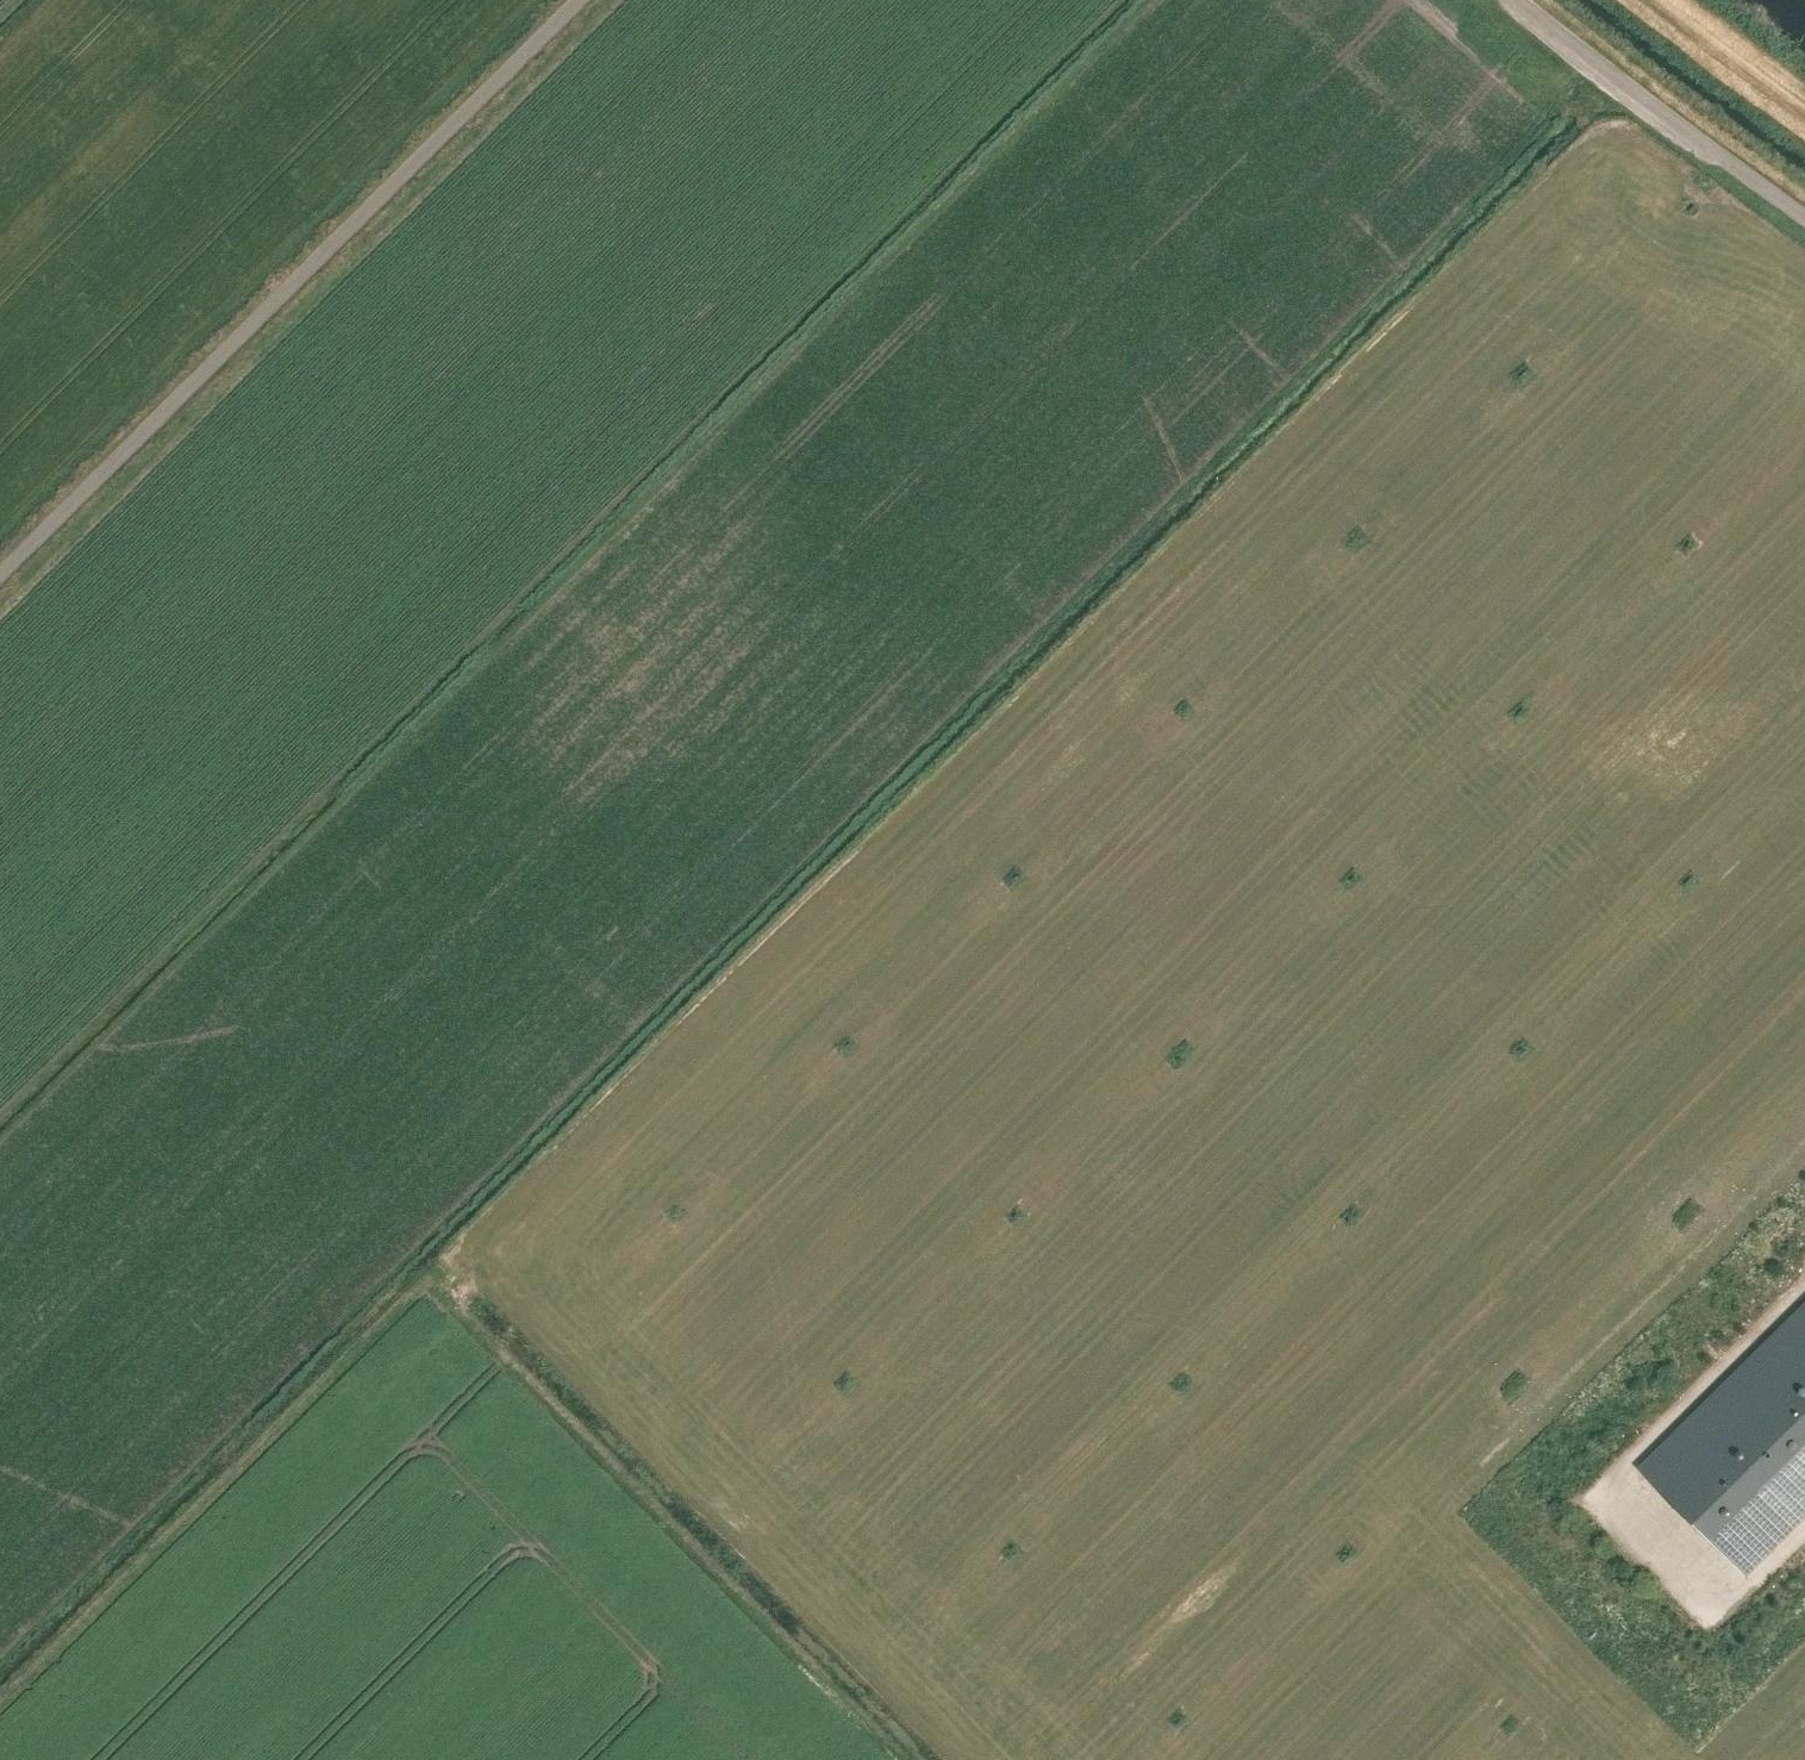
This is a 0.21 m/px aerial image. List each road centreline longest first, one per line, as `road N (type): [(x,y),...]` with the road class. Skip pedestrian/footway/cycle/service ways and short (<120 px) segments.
road 1 (unclassified): [(0,580),(584,0)]
road 2 (unclassified): [(1804,219),(1521,0)]

